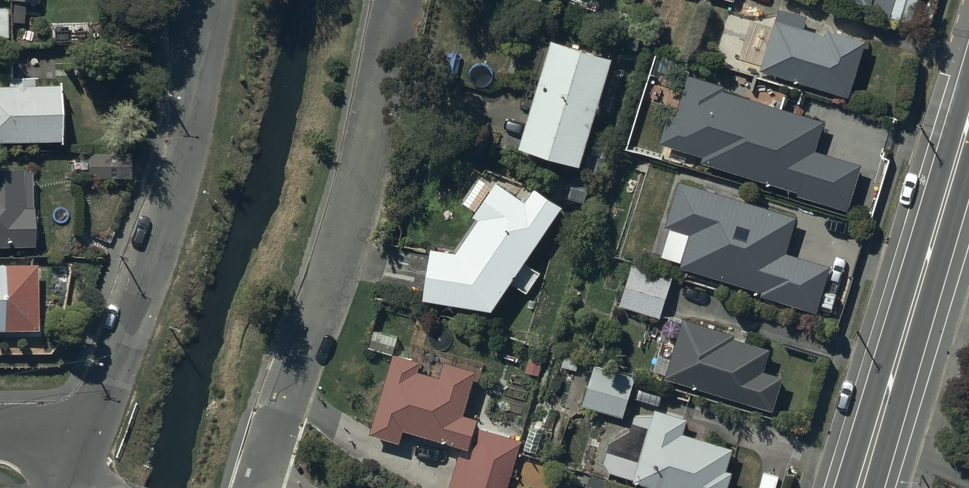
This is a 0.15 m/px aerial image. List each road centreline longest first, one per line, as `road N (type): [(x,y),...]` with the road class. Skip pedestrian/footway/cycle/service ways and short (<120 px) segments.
road 1 (residential): [(401,0),(359,181),(257,487)]
road 2 (unclassified): [(205,0),(193,134),(84,434)]
road 3 (secondary): [(968,121),(859,487)]

